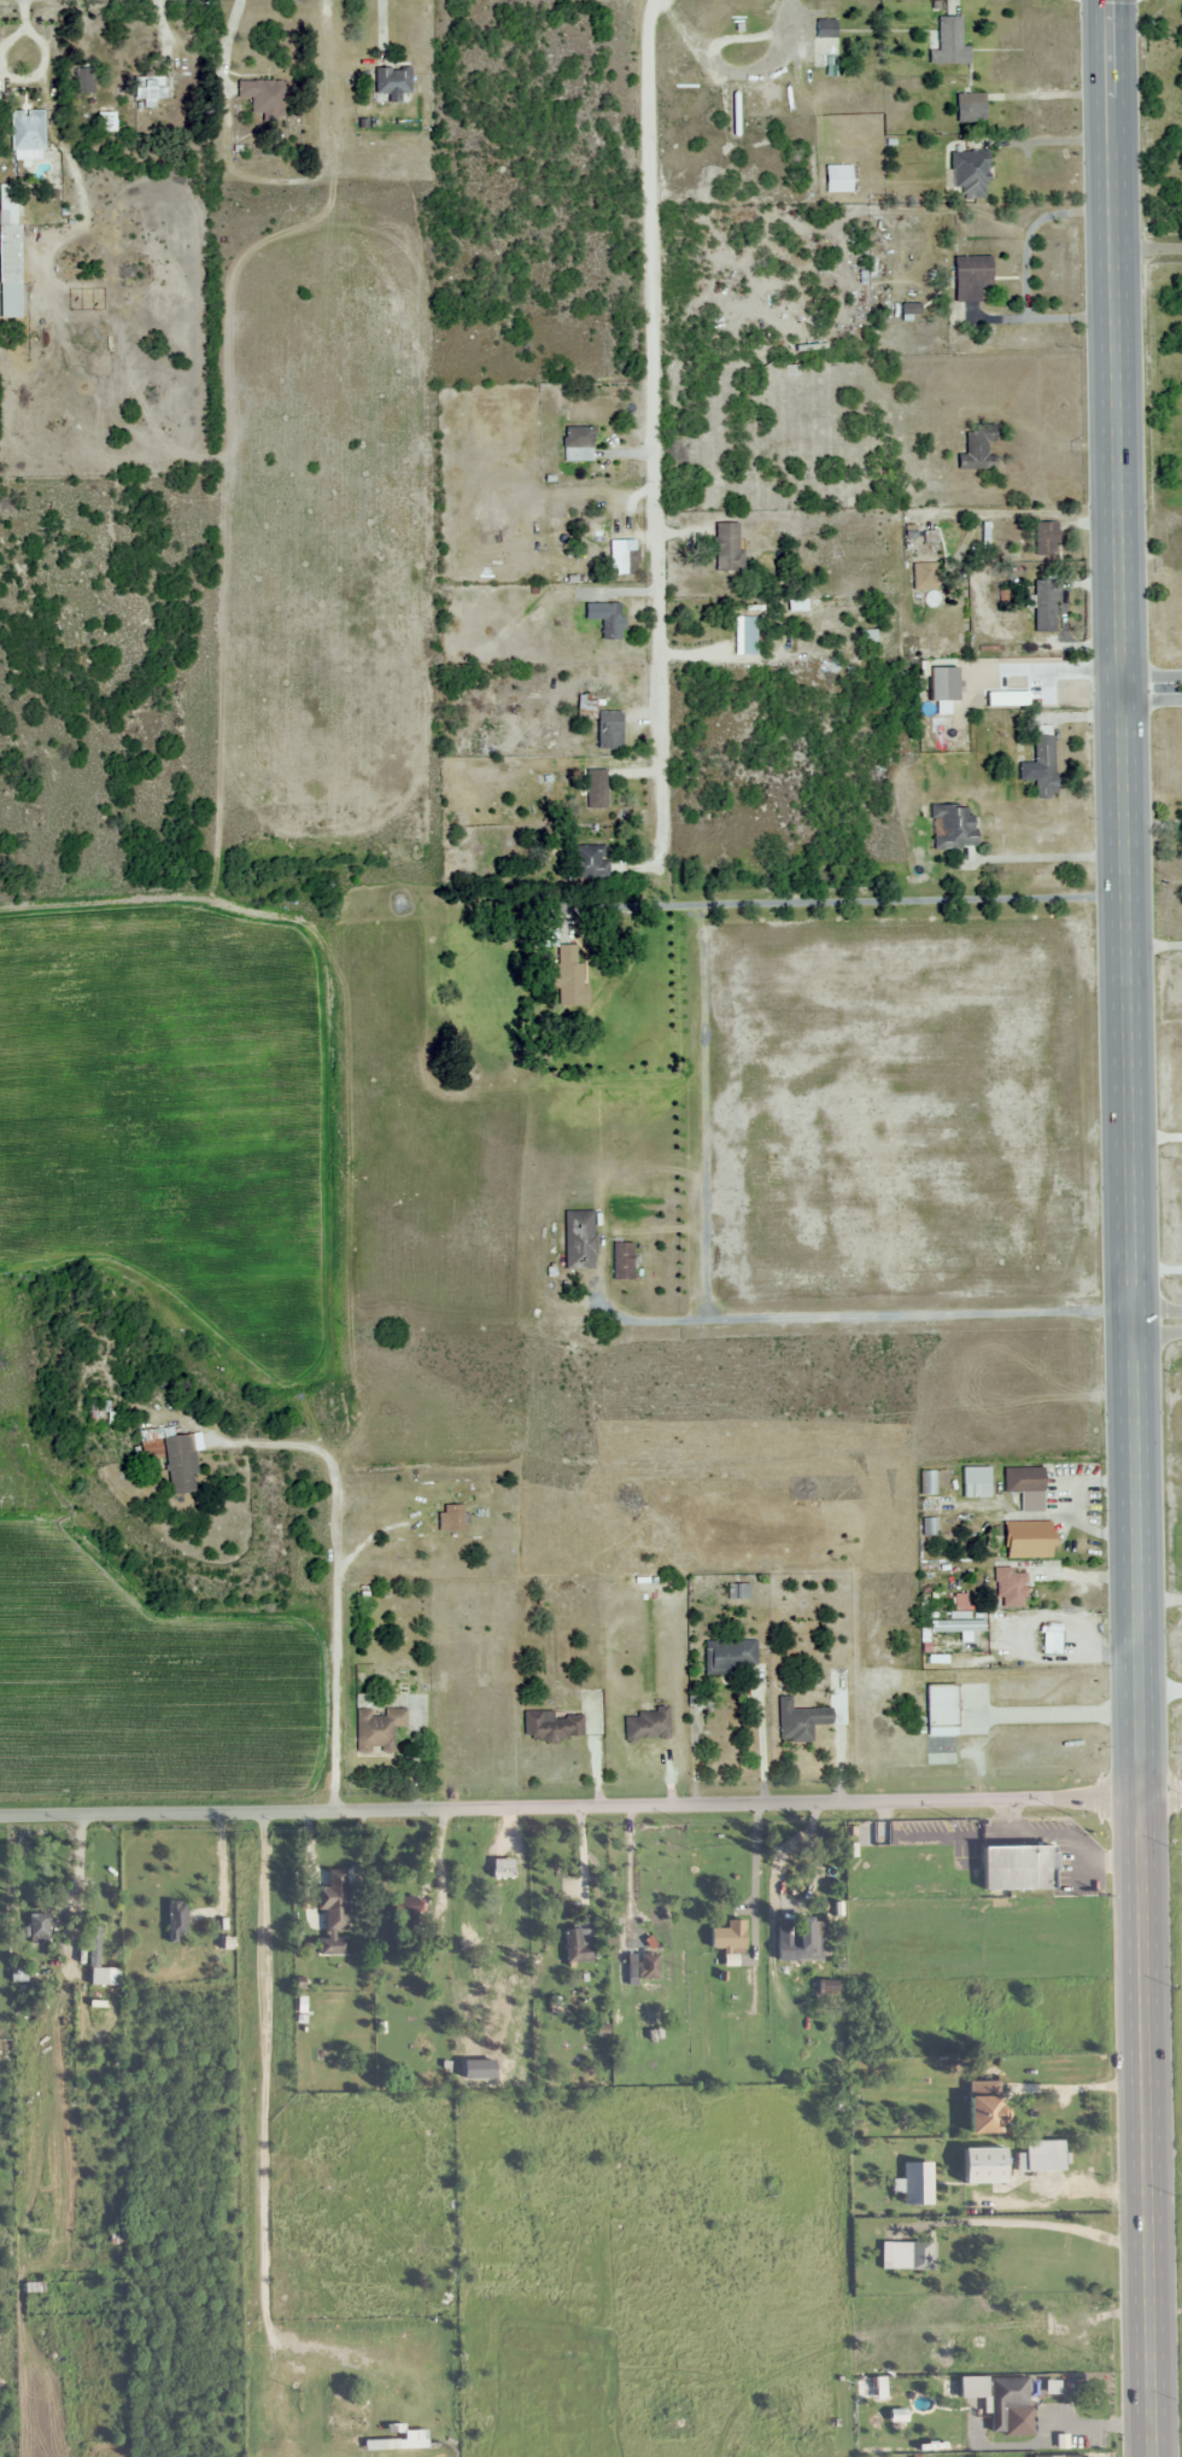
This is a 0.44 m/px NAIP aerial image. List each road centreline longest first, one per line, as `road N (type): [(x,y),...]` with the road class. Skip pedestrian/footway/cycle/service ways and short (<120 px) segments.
road 1 (primary): [(1155,2456),(1109,0)]
road 2 (residential): [(0,1812),(312,1798),(1141,1799)]
road 3 (residential): [(660,862),(649,199),(656,0)]
road 4 (residential): [(656,0),(709,59),(736,71),(777,58),(793,0)]

